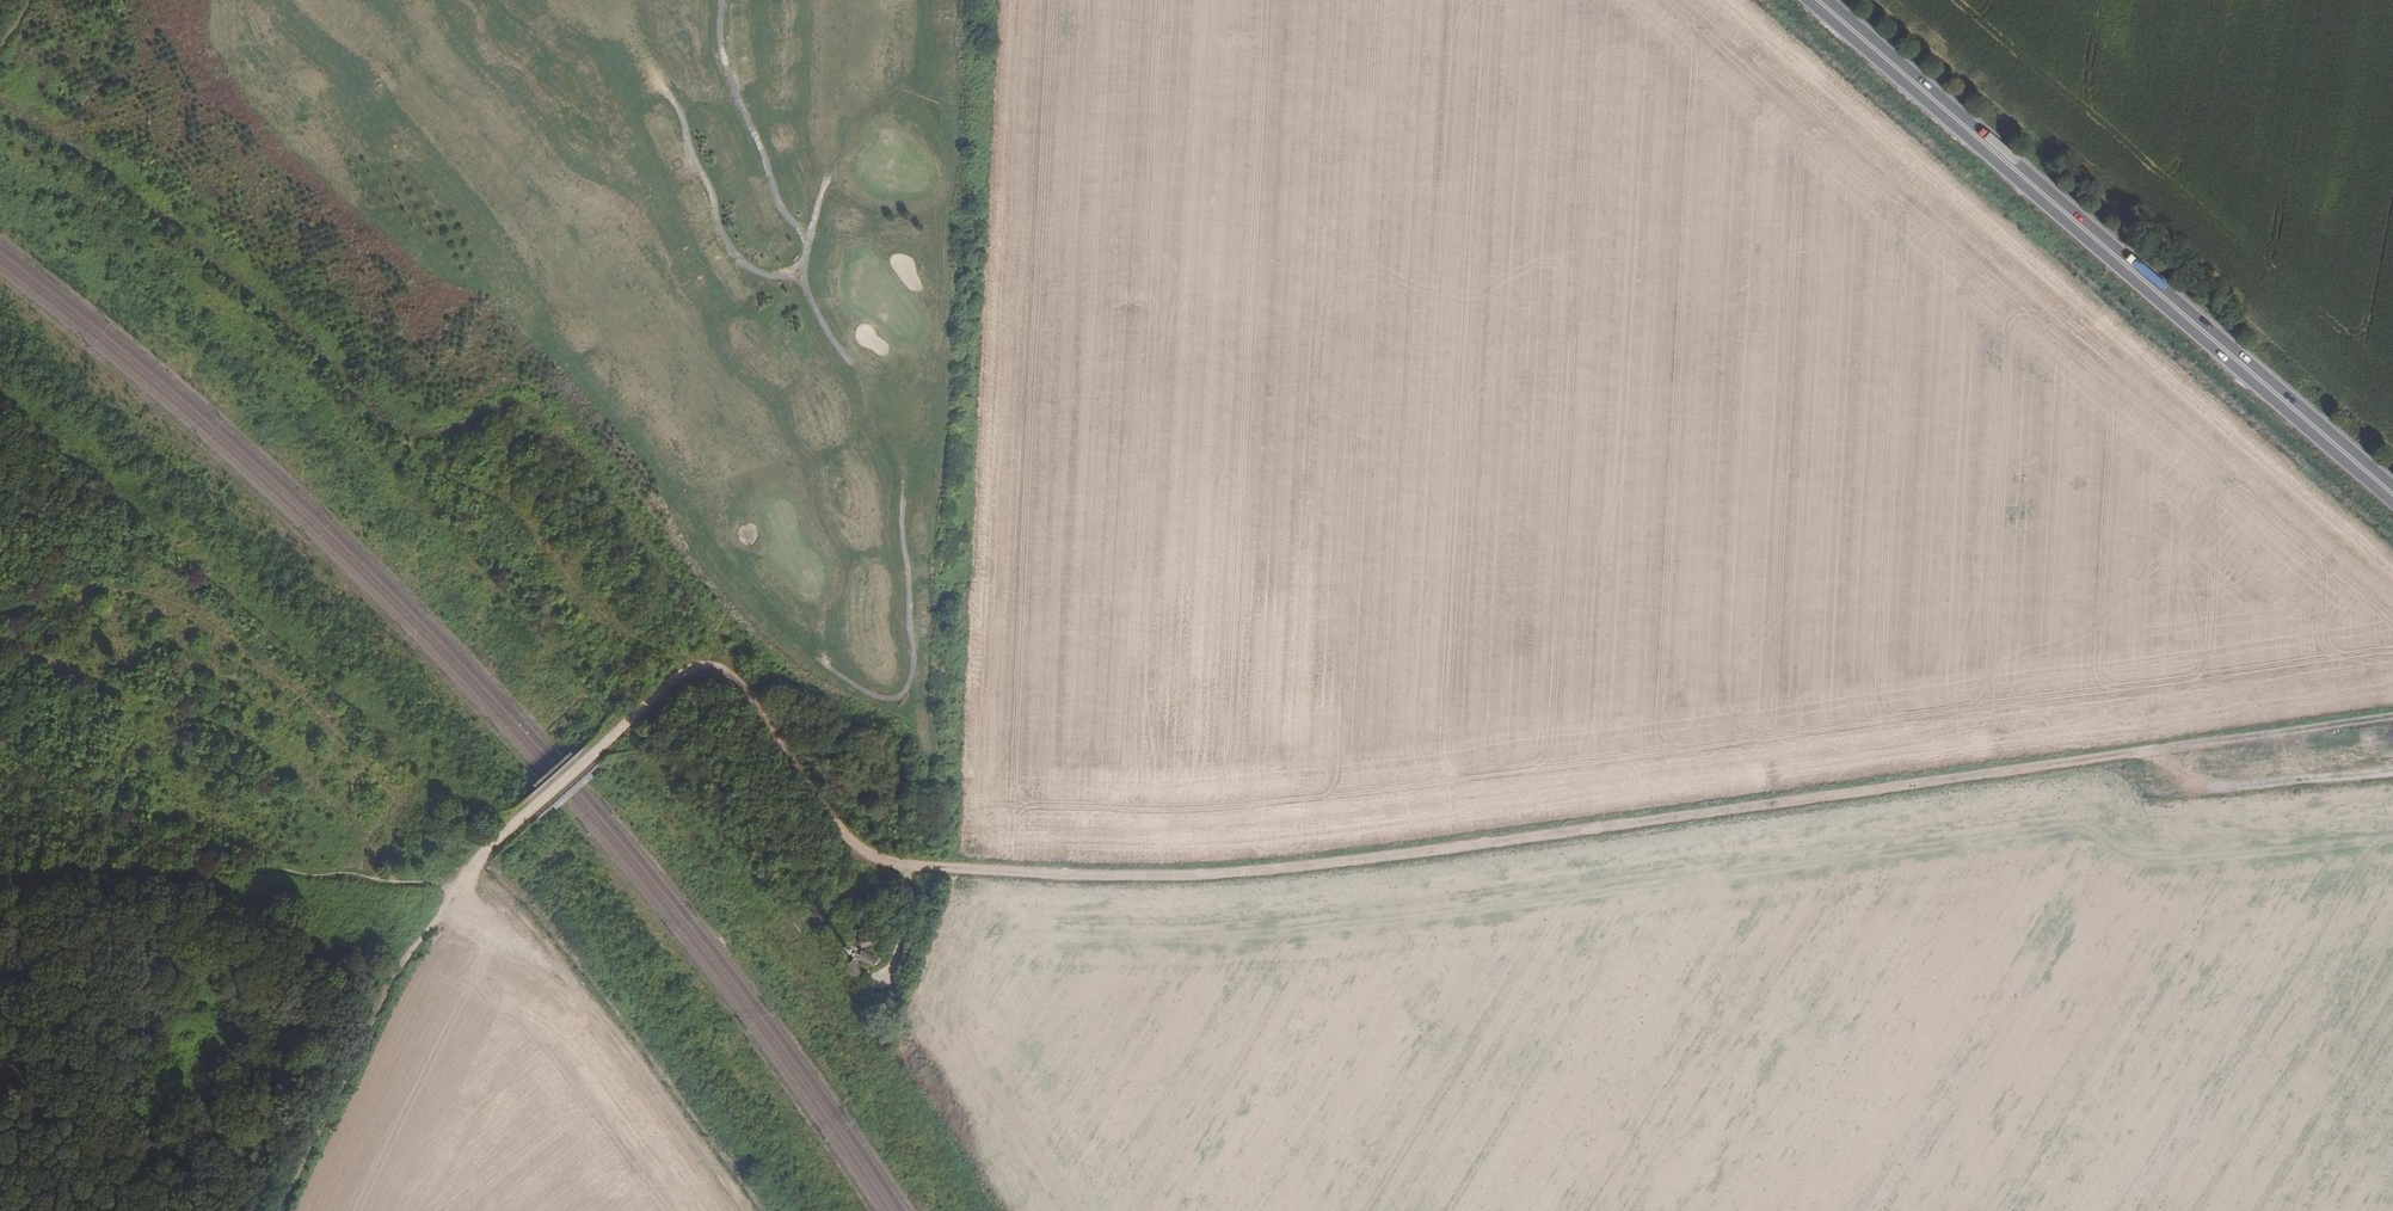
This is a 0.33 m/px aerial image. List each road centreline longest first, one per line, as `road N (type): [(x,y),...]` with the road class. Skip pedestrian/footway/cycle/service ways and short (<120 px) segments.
road 1 (track): [(465,869),(701,668),(740,685),(849,837),(884,860),(1116,879),(1345,863),(2392,719)]
road 2 (primary): [(2392,499),(1809,0)]
road 3 (track): [(465,869),(450,889),(267,875),(0,876)]
road 4 (track): [(450,889),(279,1210)]
road 5 (track): [(2283,736),(2320,777),(2392,774)]

